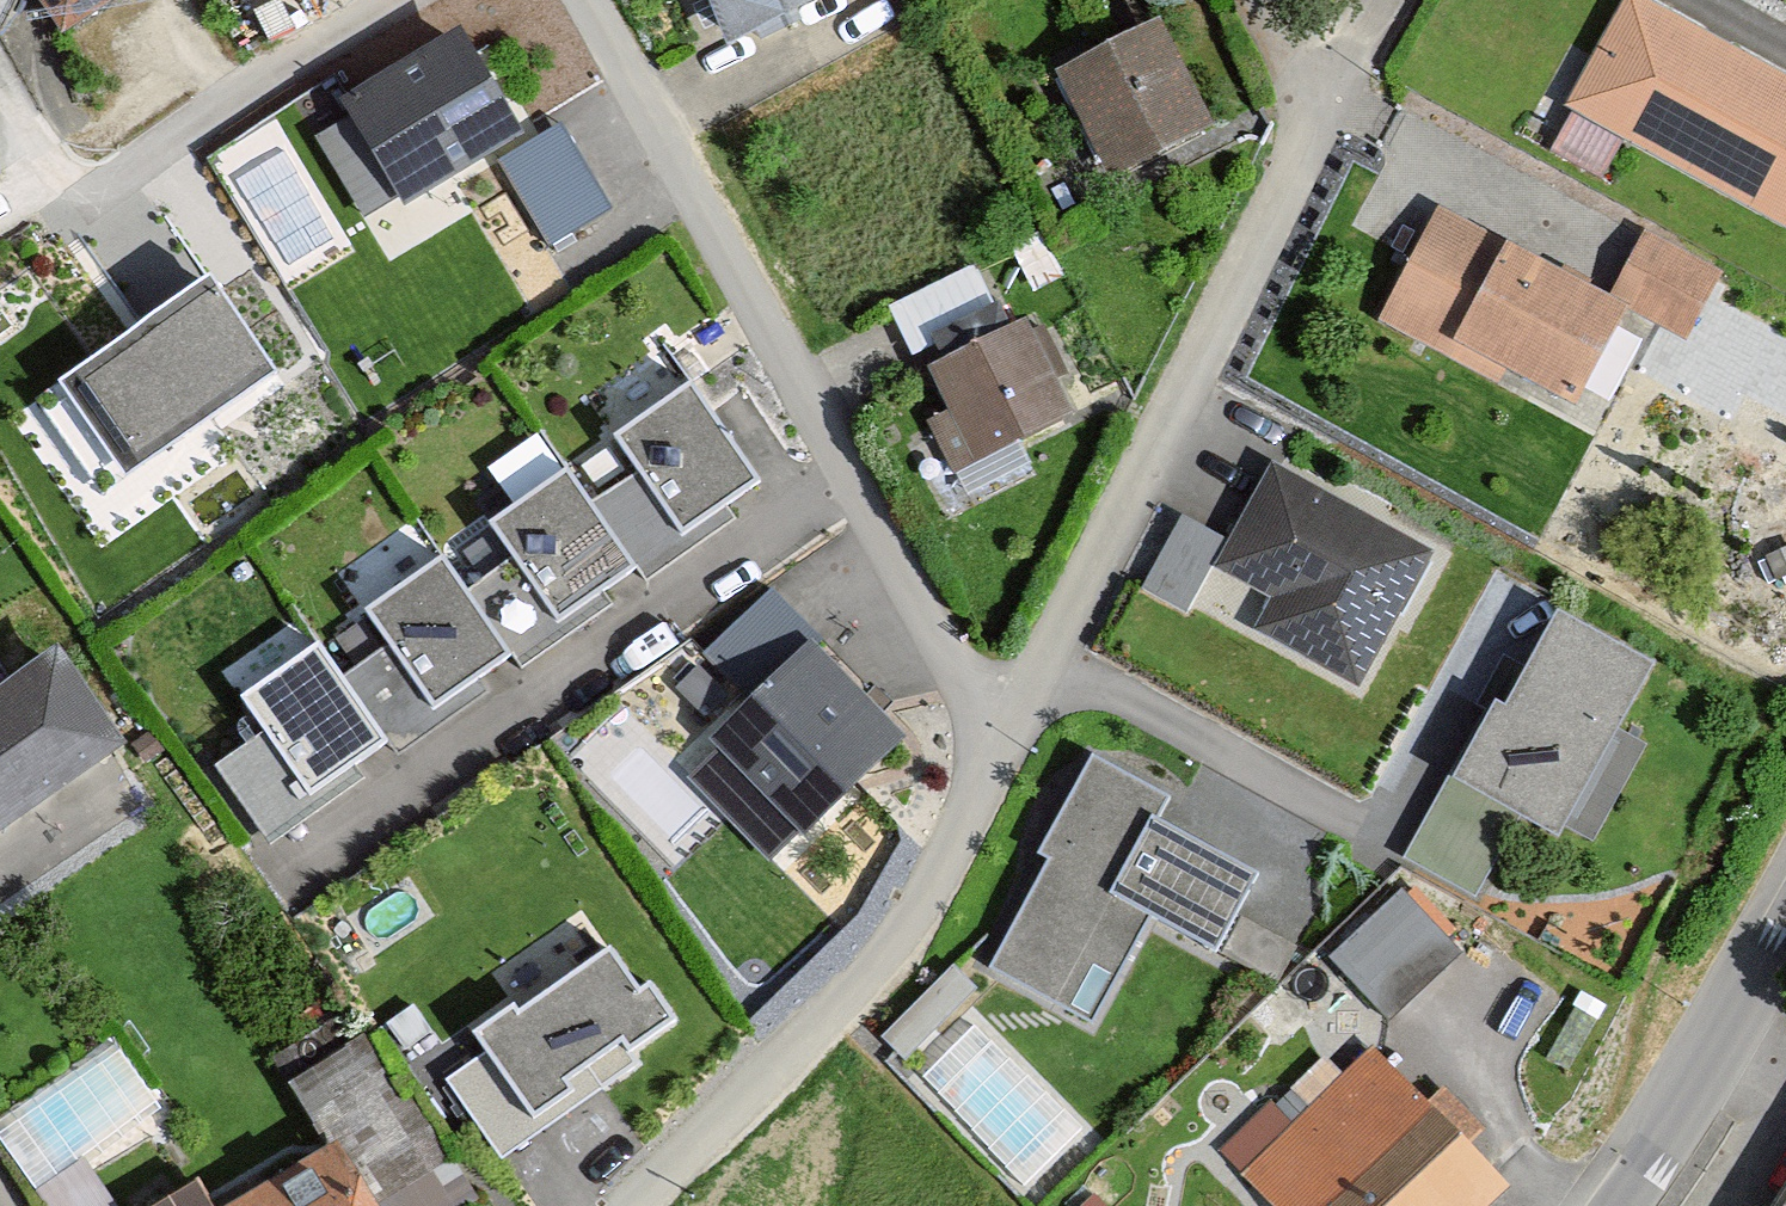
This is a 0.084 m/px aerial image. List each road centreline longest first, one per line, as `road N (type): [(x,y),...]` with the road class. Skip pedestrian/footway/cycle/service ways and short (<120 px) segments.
road 1 (residential): [(1001,746),(594,0)]
road 2 (residential): [(1001,746),(1320,121)]
road 3 (residential): [(631,1205),(835,1012),(928,890),(1001,746)]
road 4 (tertiary): [(1622,1205),(1710,1074),(1785,938)]
road 5 (residential): [(1320,121),(1385,0)]
road 6 (residential): [(1259,0),(1320,121)]

